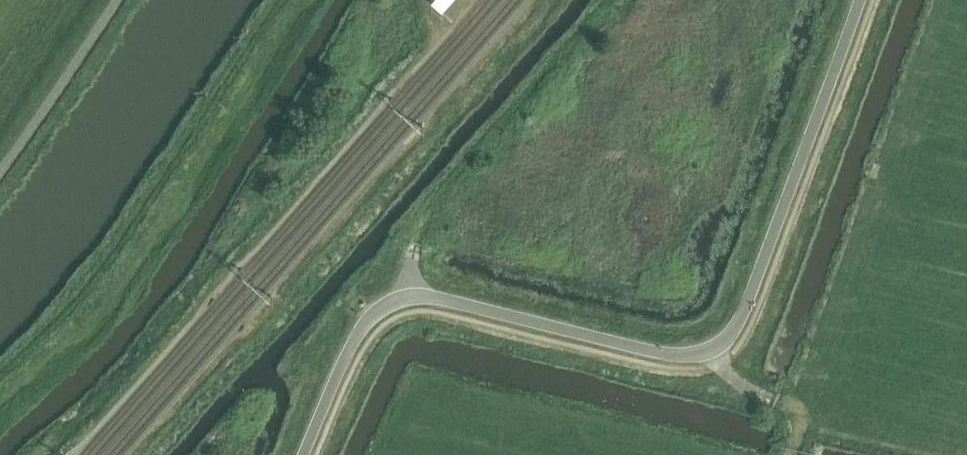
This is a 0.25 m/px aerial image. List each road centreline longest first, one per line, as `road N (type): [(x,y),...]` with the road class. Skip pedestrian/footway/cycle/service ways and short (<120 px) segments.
road 1 (track): [(408,297),(425,221),(620,0)]
road 2 (track): [(799,415),(966,391)]

